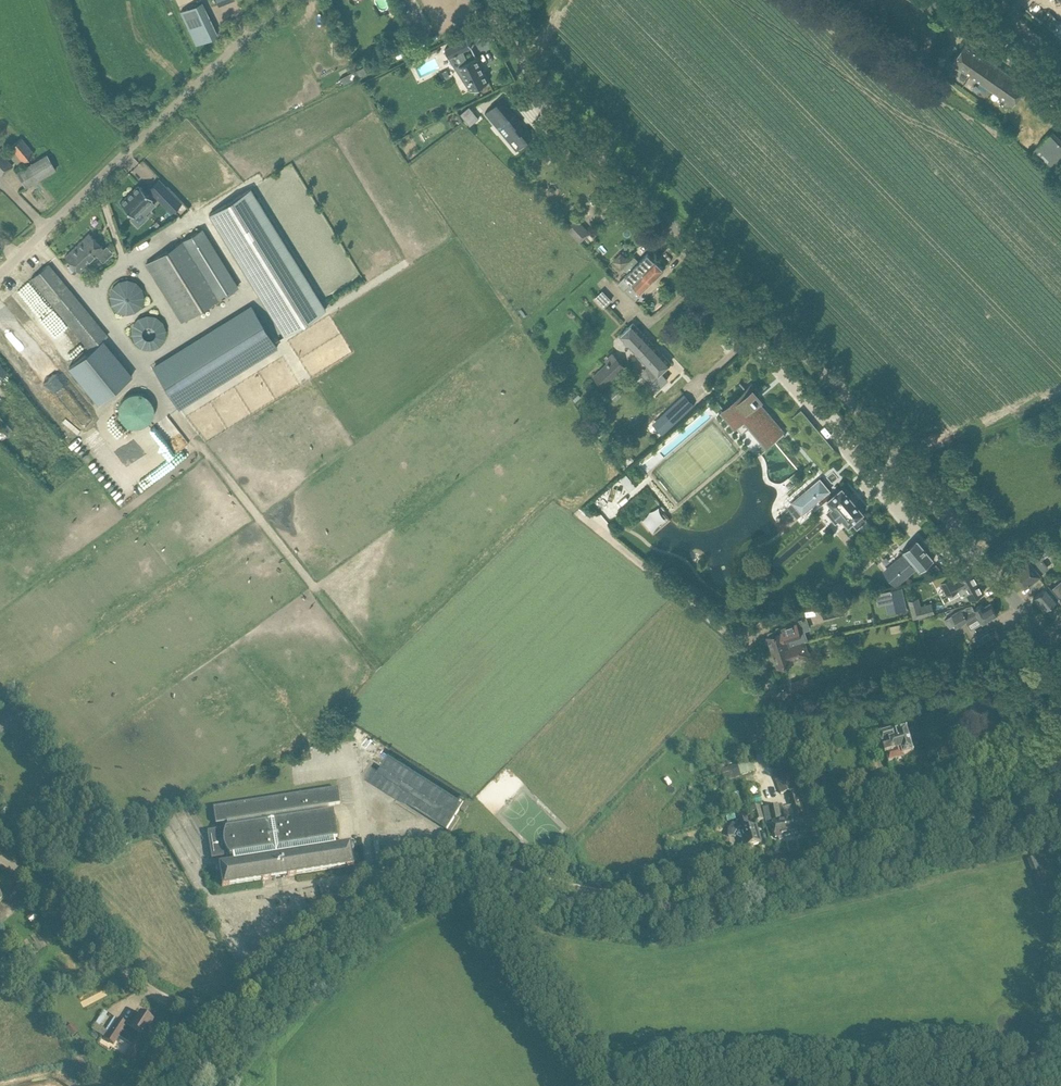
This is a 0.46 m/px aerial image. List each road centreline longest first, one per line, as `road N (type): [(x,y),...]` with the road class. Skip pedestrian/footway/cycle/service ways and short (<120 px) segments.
road 1 (unclassified): [(1060,659),(968,531),(836,381),(574,127),(494,0)]
road 2 (unclassified): [(61,909),(154,993),(207,1007),(252,992),(383,883),(432,865),(471,865),(621,895),(680,895),(819,861)]
road 3 (residential): [(819,861),(756,659),(609,541)]
road 4 (unclassified): [(0,275),(287,0)]
road 5 (unclassified): [(819,861),(1060,797)]

